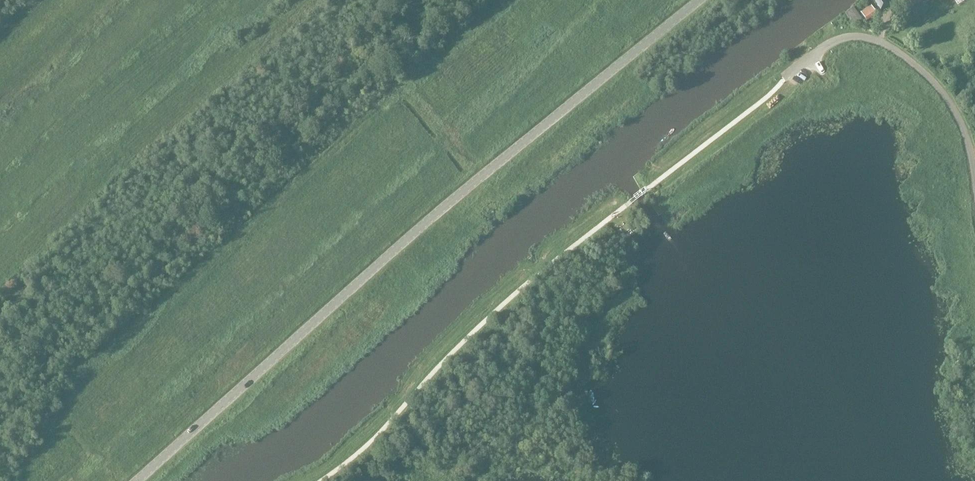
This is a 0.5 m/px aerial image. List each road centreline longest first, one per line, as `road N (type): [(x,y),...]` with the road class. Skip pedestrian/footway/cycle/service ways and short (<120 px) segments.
road 1 (tertiary): [(138,480),(442,209),(700,0)]
road 2 (unclassified): [(974,186),(957,117),(911,63),(864,37),(834,42),(812,57)]

